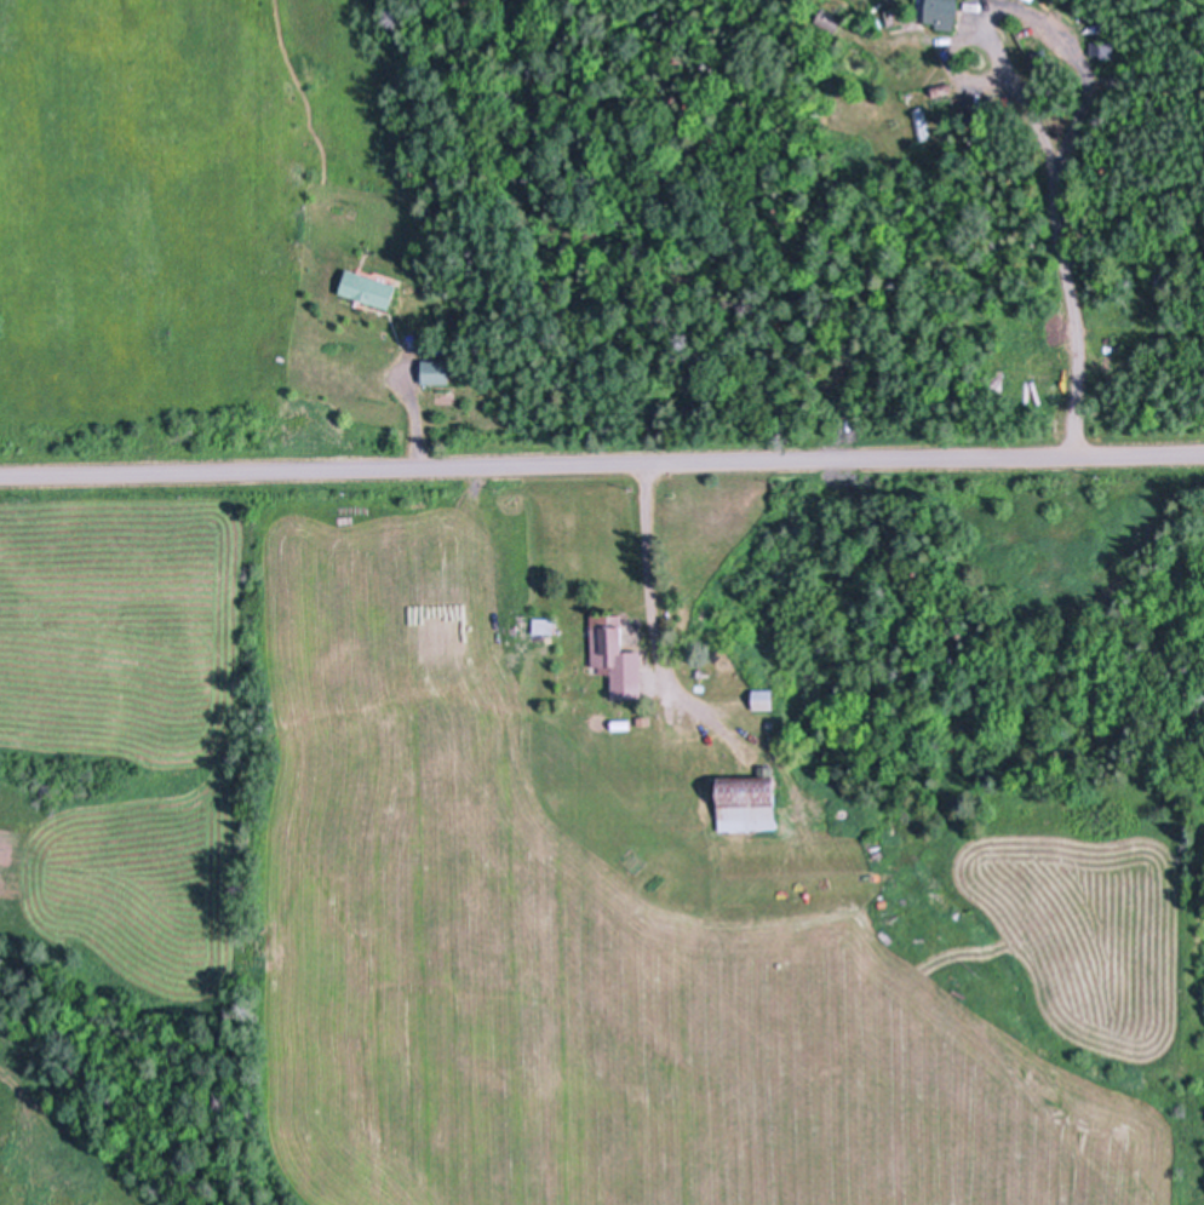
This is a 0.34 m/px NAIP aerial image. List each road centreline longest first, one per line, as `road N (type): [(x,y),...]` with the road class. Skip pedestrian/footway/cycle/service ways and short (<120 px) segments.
road 1 (residential): [(1203,455),(0,480)]

